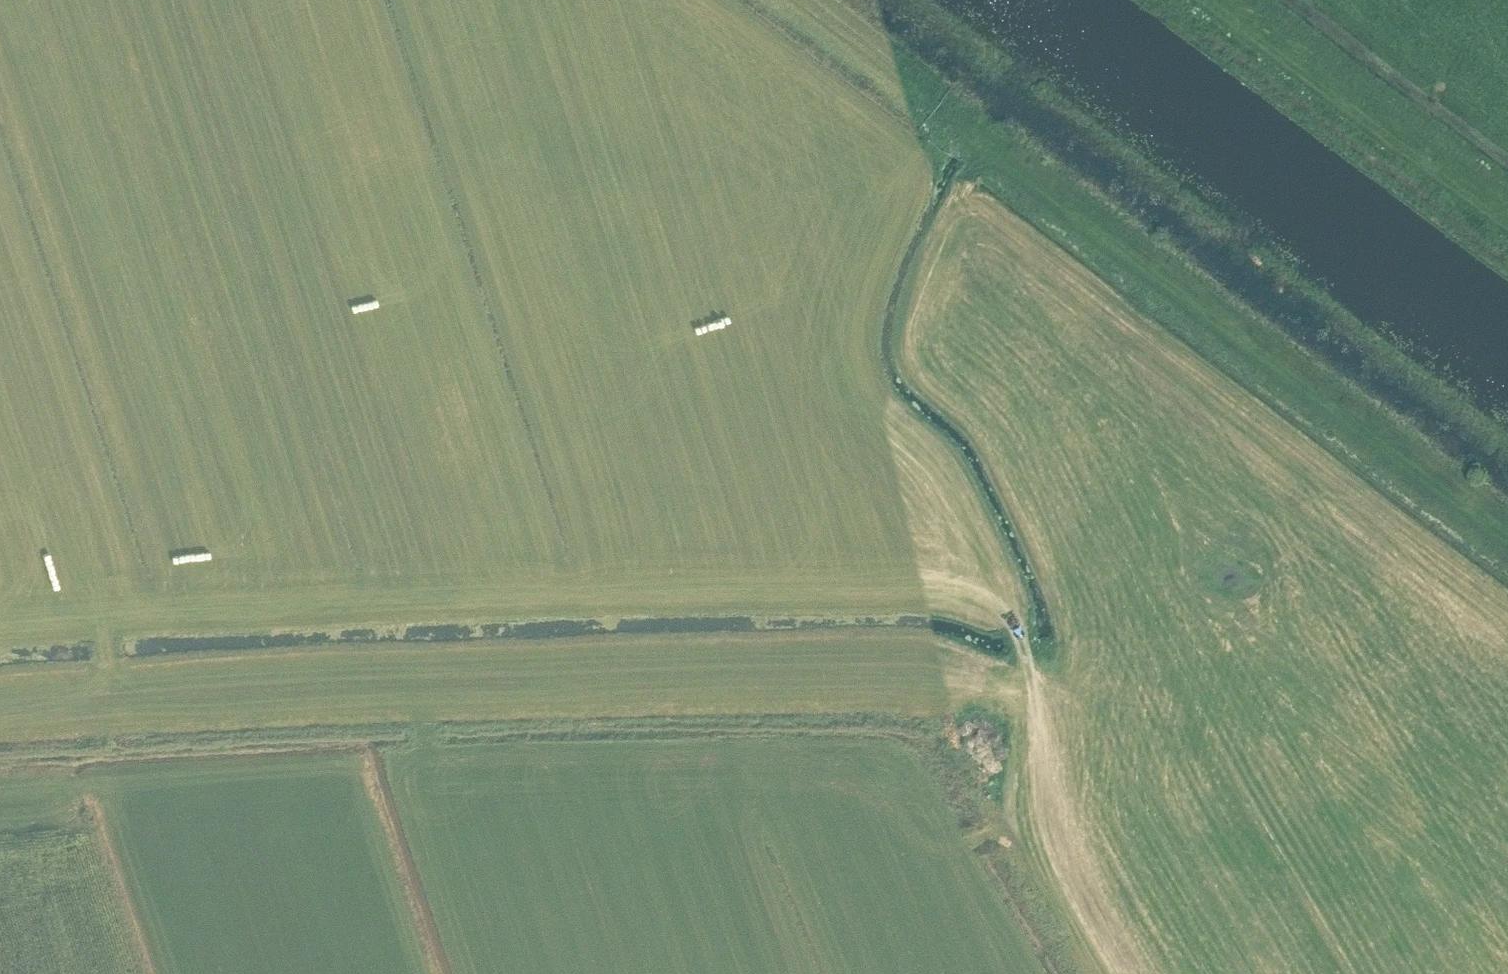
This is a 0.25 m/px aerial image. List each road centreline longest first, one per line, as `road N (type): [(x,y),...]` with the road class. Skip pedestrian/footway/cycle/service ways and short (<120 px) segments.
road 1 (track): [(1083,973),(1020,865),(1002,807),(1022,646),(997,602)]

